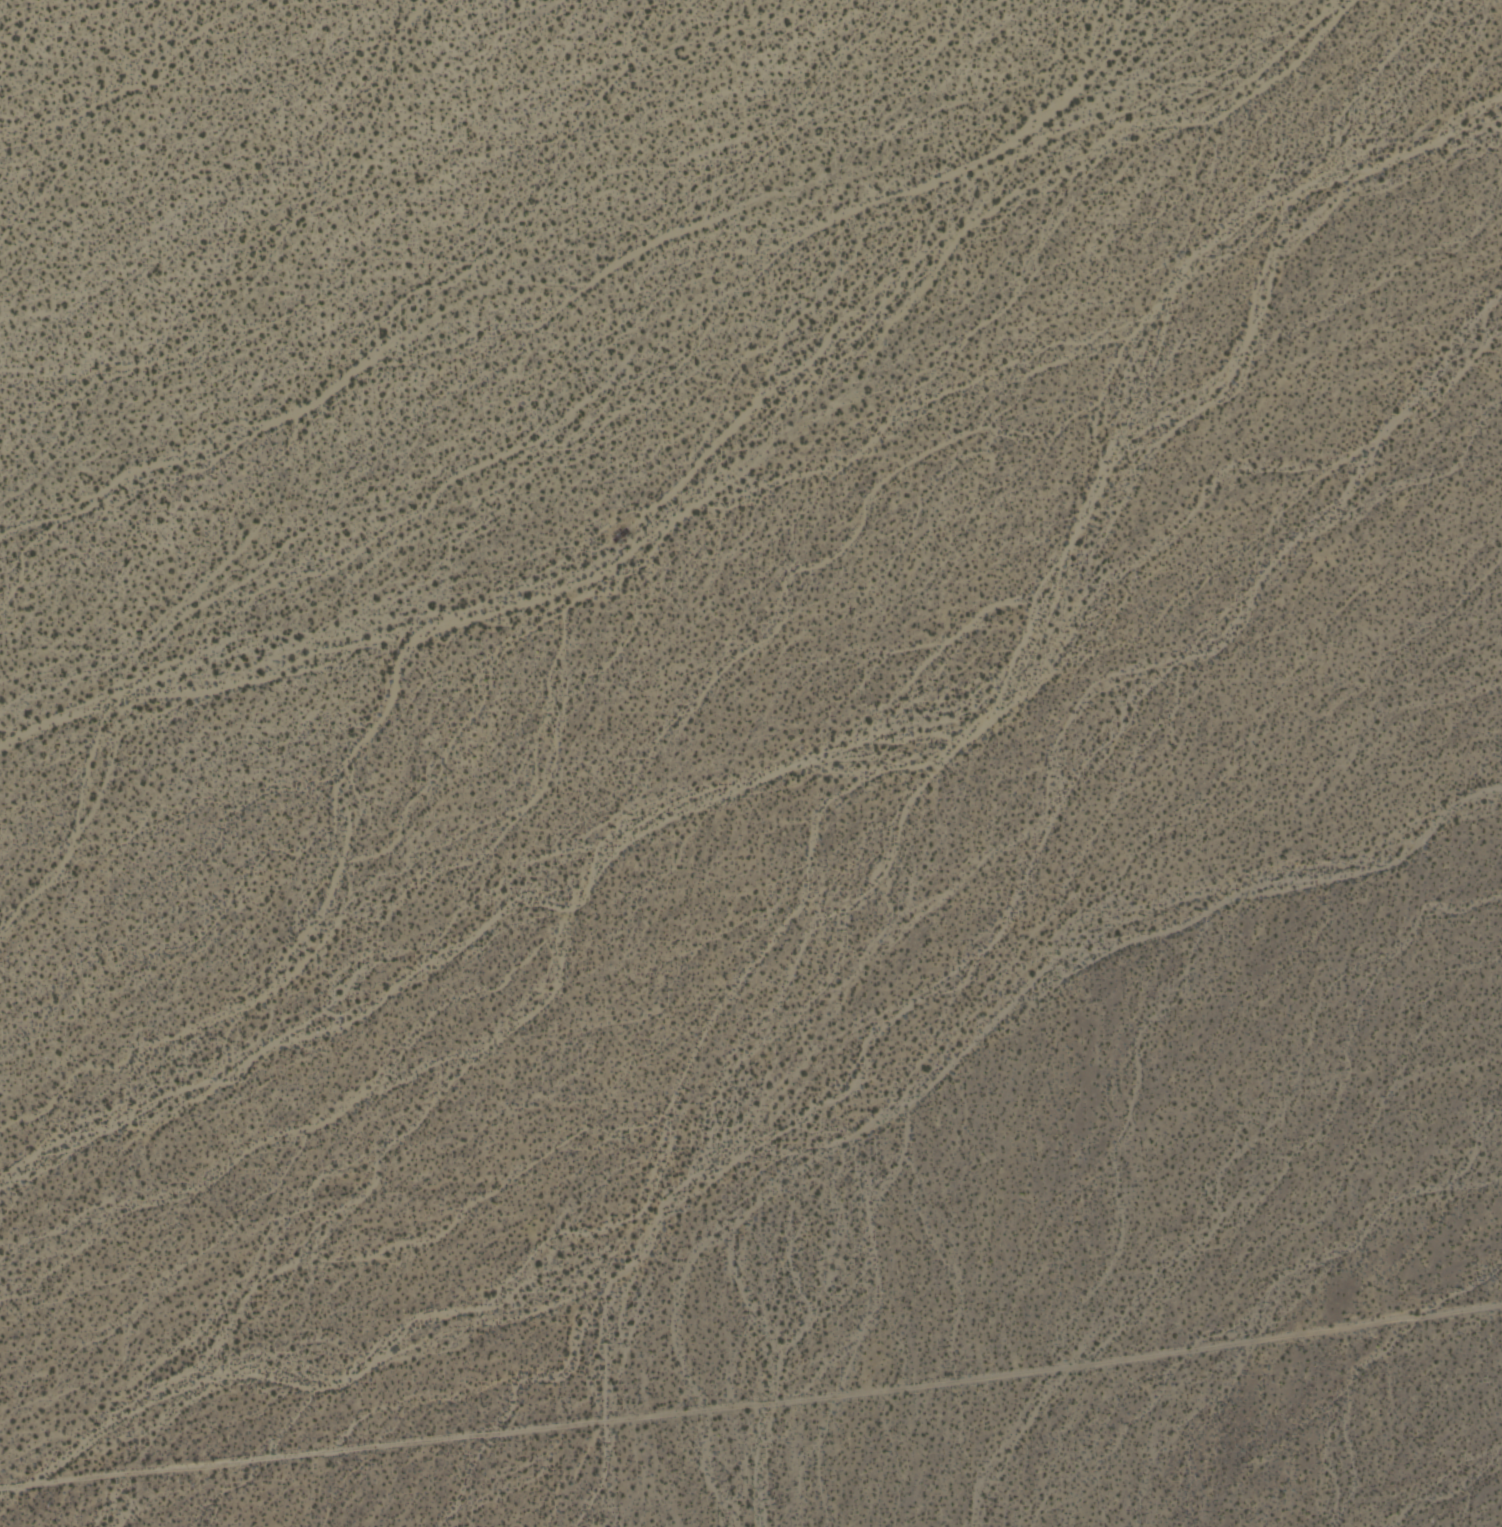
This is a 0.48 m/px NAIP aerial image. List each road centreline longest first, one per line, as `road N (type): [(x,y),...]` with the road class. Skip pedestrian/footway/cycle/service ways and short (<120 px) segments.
road 1 (track): [(1501,1305),(891,1388),(0,1488)]

